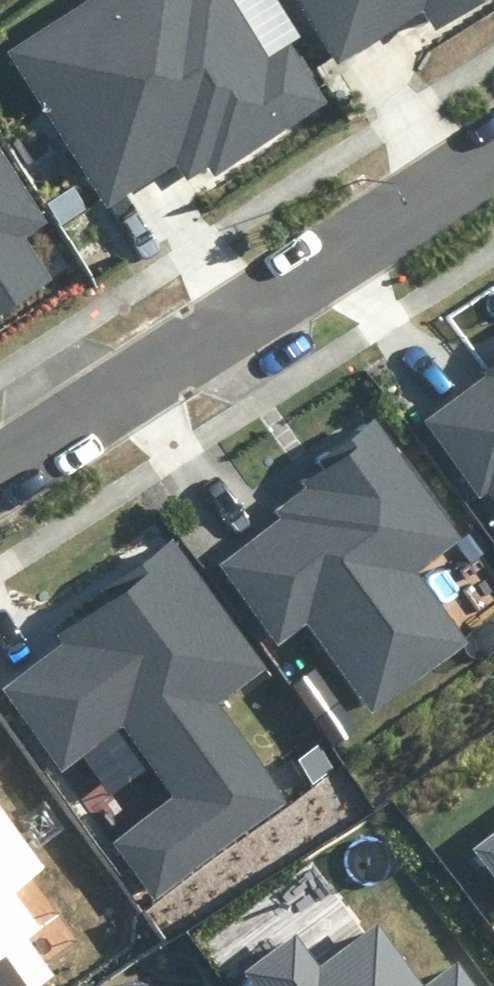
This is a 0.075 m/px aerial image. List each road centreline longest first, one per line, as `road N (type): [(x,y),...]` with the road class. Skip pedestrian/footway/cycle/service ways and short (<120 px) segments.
road 1 (residential): [(0,473),(493,155)]

